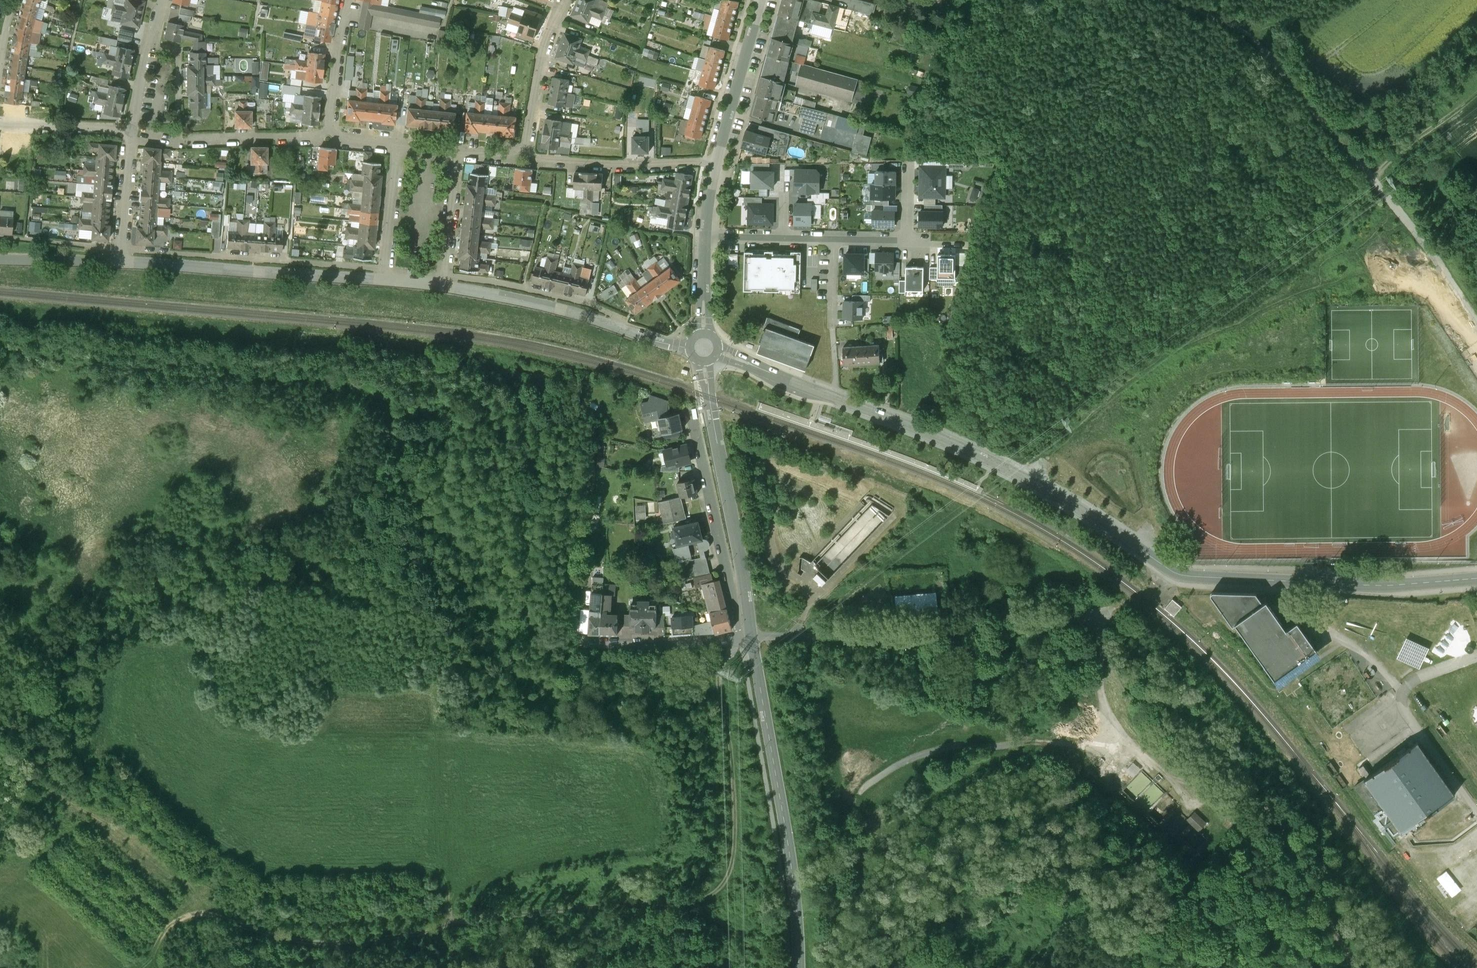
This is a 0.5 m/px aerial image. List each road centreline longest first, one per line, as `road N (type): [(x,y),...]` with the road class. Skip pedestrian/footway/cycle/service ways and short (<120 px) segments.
road 1 (track): [(0,742),(75,817),(214,913),(314,946),(693,904),(728,874),(731,777),(717,688),(739,640)]
road 2 (tertiary): [(720,350),(991,461),(1181,575),(1377,586),(1476,579)]
road 3 (track): [(0,342),(404,381)]
road 4 (track): [(575,643),(534,644),(525,626),(528,452),(520,423),(503,398),(480,386),(404,381)]
road 5 (track): [(1247,33),(1416,232),(1476,322)]
road 6 (unclassified): [(749,638),(936,637),(1114,607)]
road 7 (tertiary): [(798,967),(784,828),(749,638)]
road 8 (tertiary): [(749,638),(707,364)]
road 9 (residential): [(383,280),(120,262)]
road 10 (track): [(423,626),(395,462),(396,393),(404,381)]
road 11 (residential): [(739,640),(690,407)]
road 12 (residential): [(129,131),(182,140),(328,138)]
road 13 (residential): [(526,158),(715,168)]
road 14 (residential): [(628,332),(447,288)]
road 15 (residential): [(715,168),(761,0)]
road 16 (residential): [(739,640),(575,643)]
road 17 (residential): [(526,158),(542,58),(563,0)]
road 18 (residential): [(148,45),(177,53),(178,121),(132,117)]
road 19 (residential): [(328,138),(349,0)]
road 20 (residential): [(447,288),(459,149)]
road 21 (residential): [(383,280),(397,142)]
road 22 (track): [(1372,178),(1476,88)]
road 23 (residential): [(120,262),(129,131)]
road 24 (residential): [(120,262),(0,260)]

